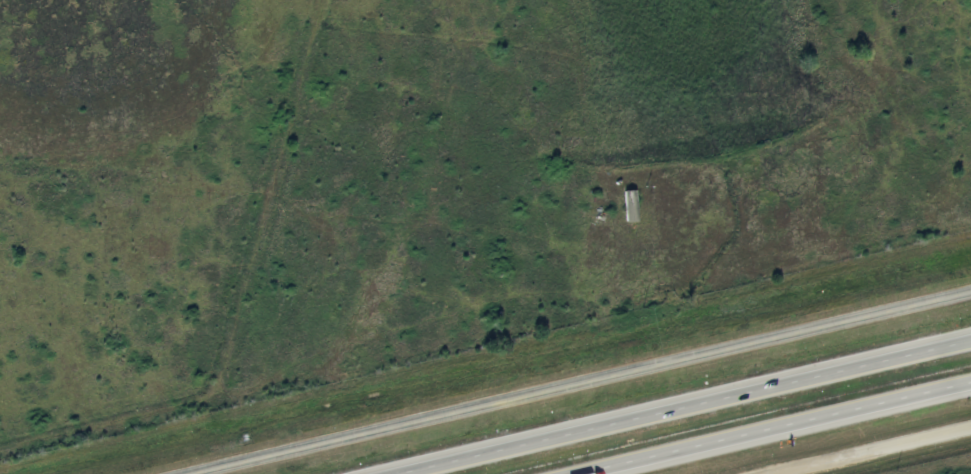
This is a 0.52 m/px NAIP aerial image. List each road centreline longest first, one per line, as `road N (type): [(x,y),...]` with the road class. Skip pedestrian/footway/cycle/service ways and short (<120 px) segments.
road 1 (tertiary): [(970,292),(191,473)]
road 2 (motorway): [(970,340),(399,473)]
road 3 (motorway): [(585,473),(970,384)]
road 4 (tertiary): [(774,473),(970,428)]

